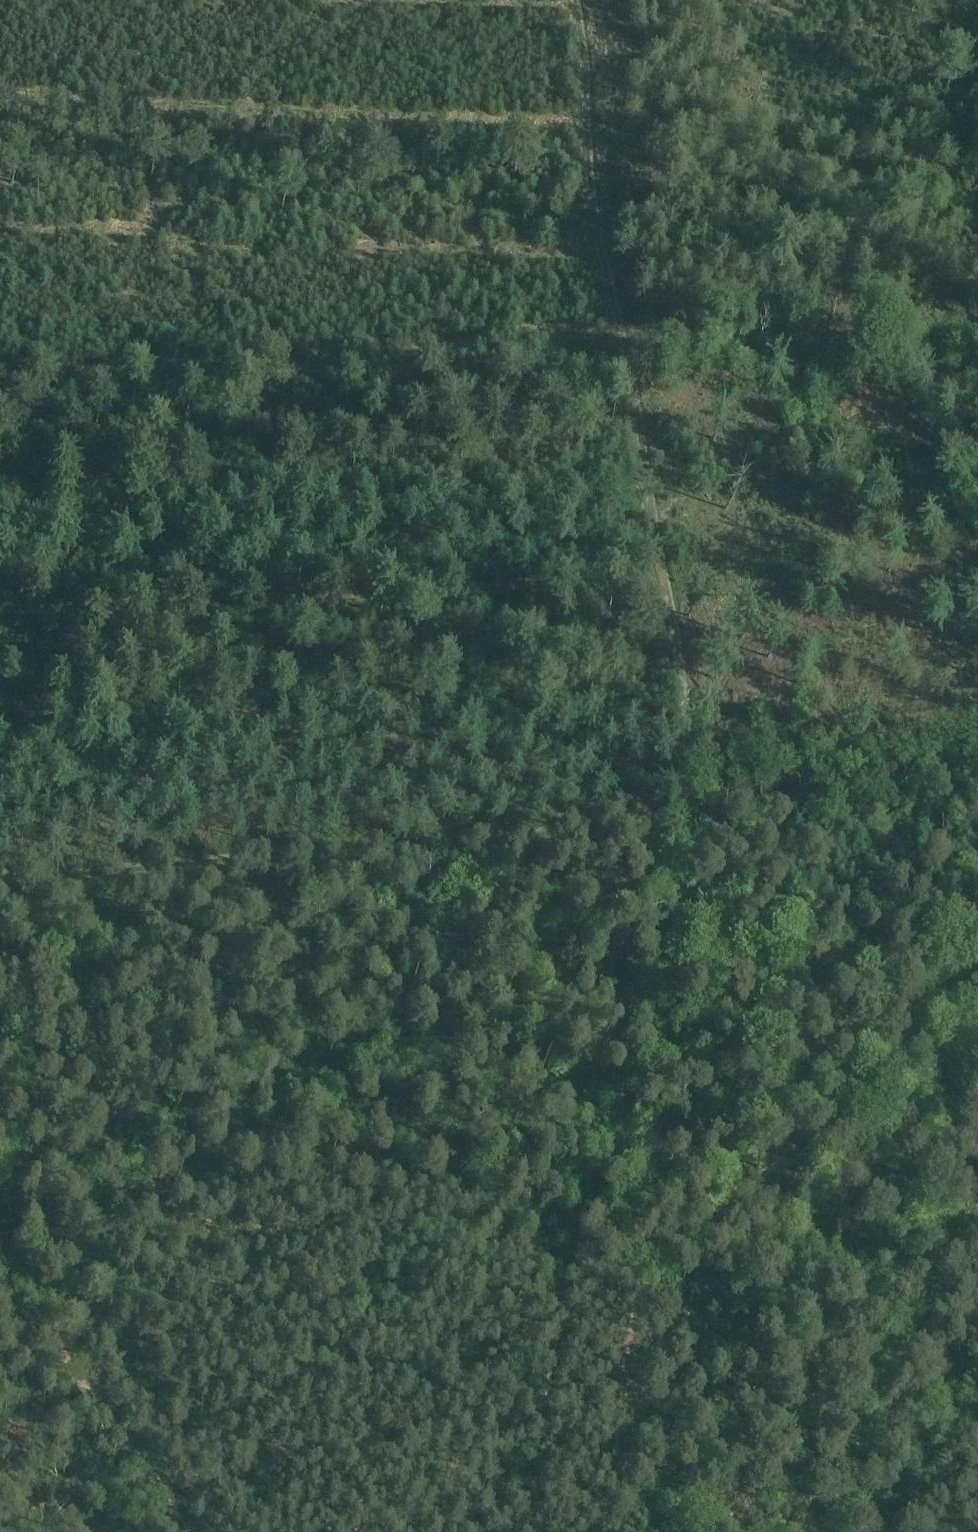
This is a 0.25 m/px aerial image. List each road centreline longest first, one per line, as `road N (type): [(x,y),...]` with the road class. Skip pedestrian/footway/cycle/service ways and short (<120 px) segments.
road 1 (track): [(648,1206),(692,818),(624,344),(546,0)]
road 2 (track): [(0,881),(692,818)]
road 3 (track): [(0,1254),(186,1531)]

